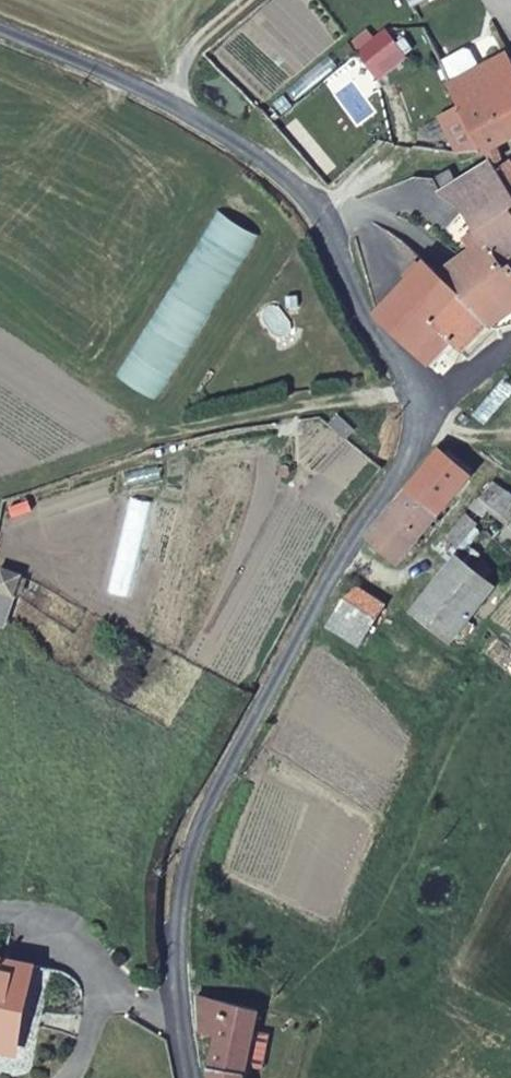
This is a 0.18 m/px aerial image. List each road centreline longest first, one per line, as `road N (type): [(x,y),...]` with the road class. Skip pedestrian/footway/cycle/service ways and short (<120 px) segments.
road 1 (unclassified): [(415,412),(398,475),(345,549),(187,851),(176,894),(175,964),(191,1077)]
road 2 (unclassified): [(0,31),(168,104),(326,219),(404,372),(415,412)]
road 3 (track): [(410,390),(126,444),(0,490)]

